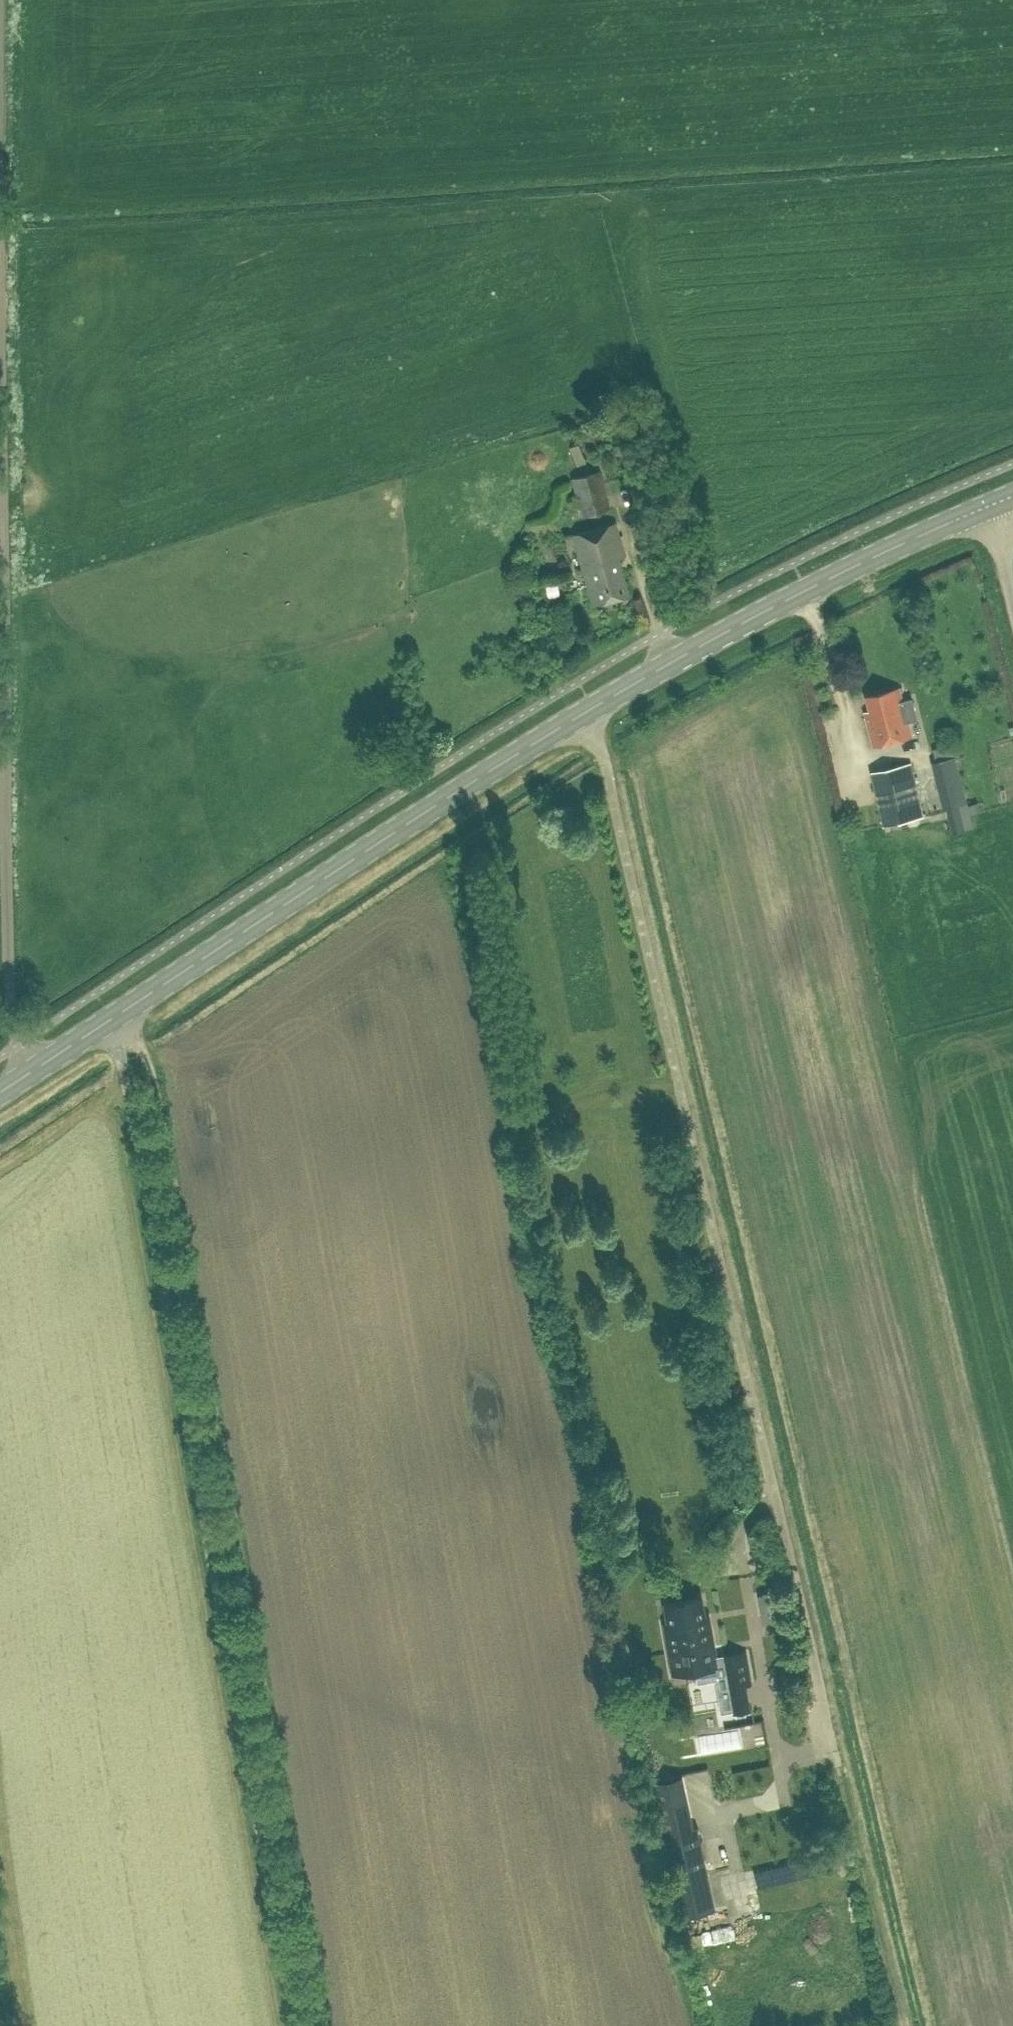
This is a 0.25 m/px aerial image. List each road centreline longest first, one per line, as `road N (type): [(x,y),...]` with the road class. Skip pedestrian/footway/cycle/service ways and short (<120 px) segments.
road 1 (secondary): [(27,1074),(572,717),(781,602),(1012,494)]
road 2 (unclassified): [(27,1074),(9,950),(0,241)]

